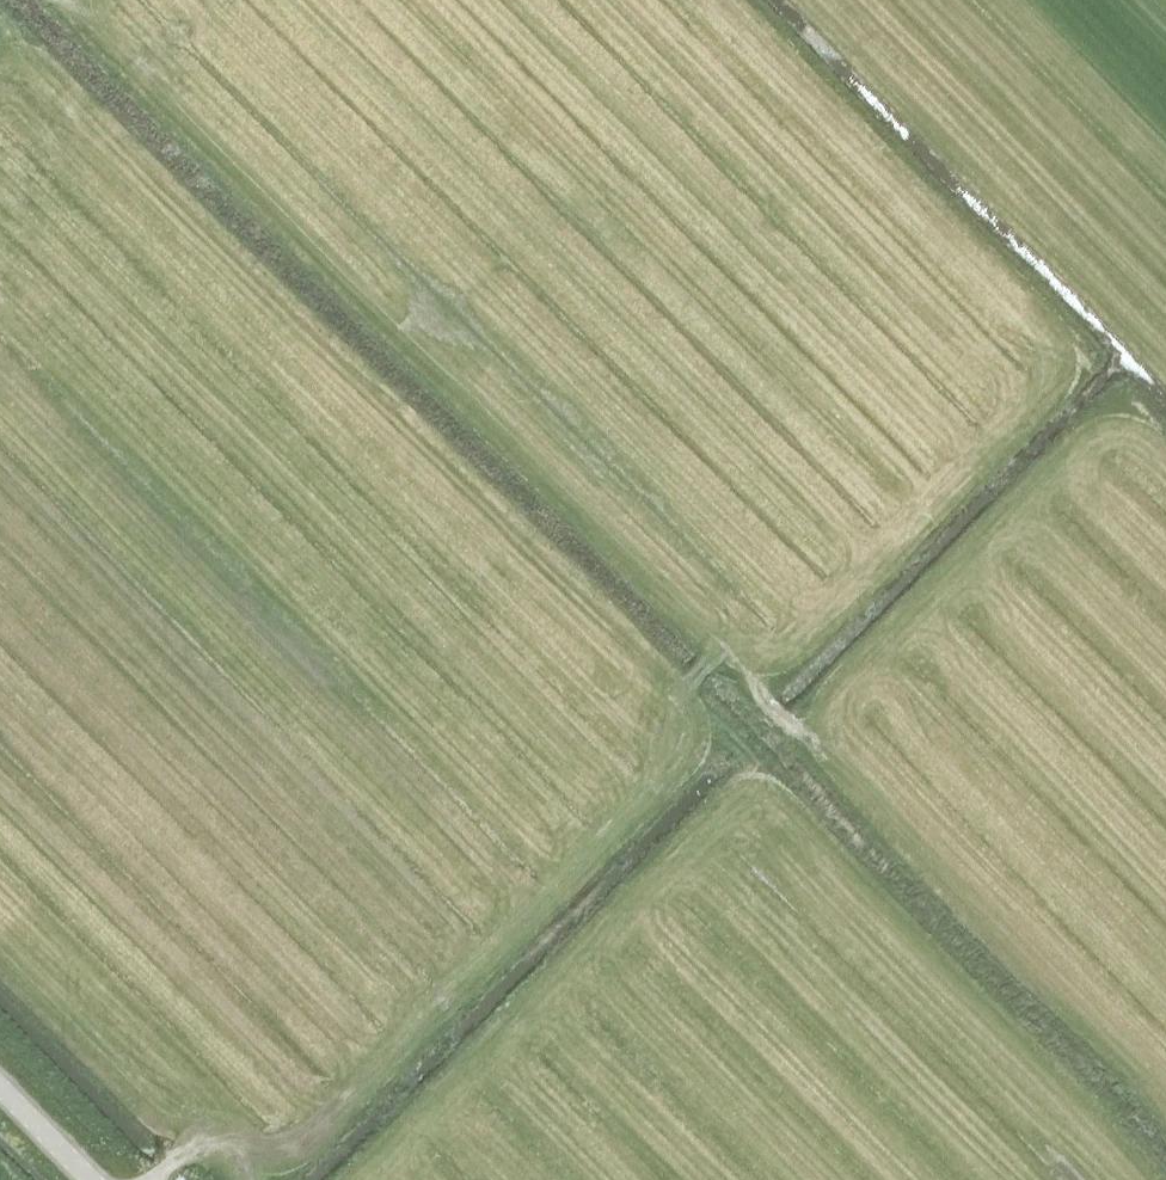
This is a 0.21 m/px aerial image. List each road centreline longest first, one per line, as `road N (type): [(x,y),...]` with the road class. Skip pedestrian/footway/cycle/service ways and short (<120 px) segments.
road 1 (tertiary): [(90,1179),(0,1087)]

